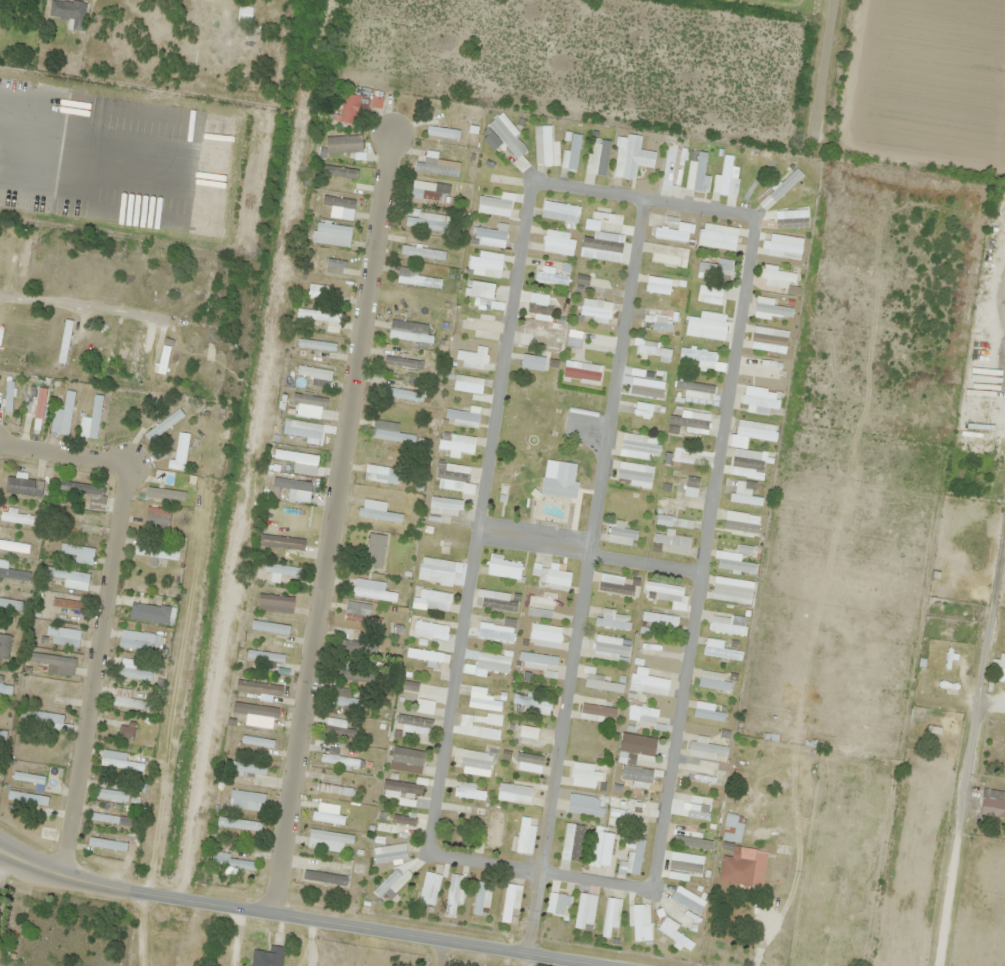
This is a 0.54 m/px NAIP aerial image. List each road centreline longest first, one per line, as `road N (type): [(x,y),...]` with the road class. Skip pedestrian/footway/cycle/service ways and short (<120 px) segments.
road 1 (residential): [(538,875),(425,859),(531,179),(644,198)]
road 2 (residential): [(271,912),(387,130)]
road 3 (residential): [(644,198),(750,214),(653,888)]
road 4 (tertiary): [(0,850),(69,880),(604,965)]
road 5 (residential): [(69,880),(131,469)]
road 6 (residential): [(0,446),(131,469)]

